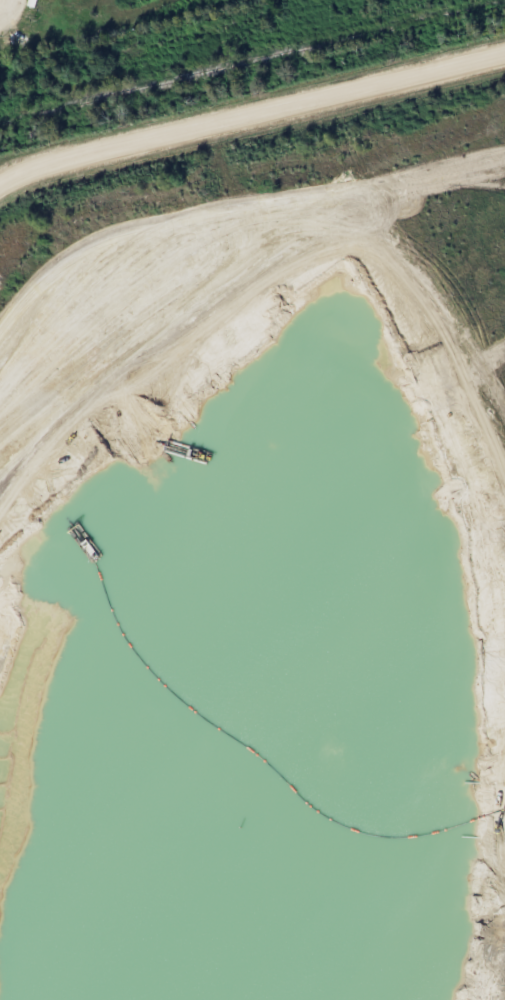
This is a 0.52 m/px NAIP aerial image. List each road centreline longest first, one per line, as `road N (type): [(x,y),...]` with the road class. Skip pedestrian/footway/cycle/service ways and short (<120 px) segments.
road 1 (track): [(0,184),(64,161),(504,55)]

